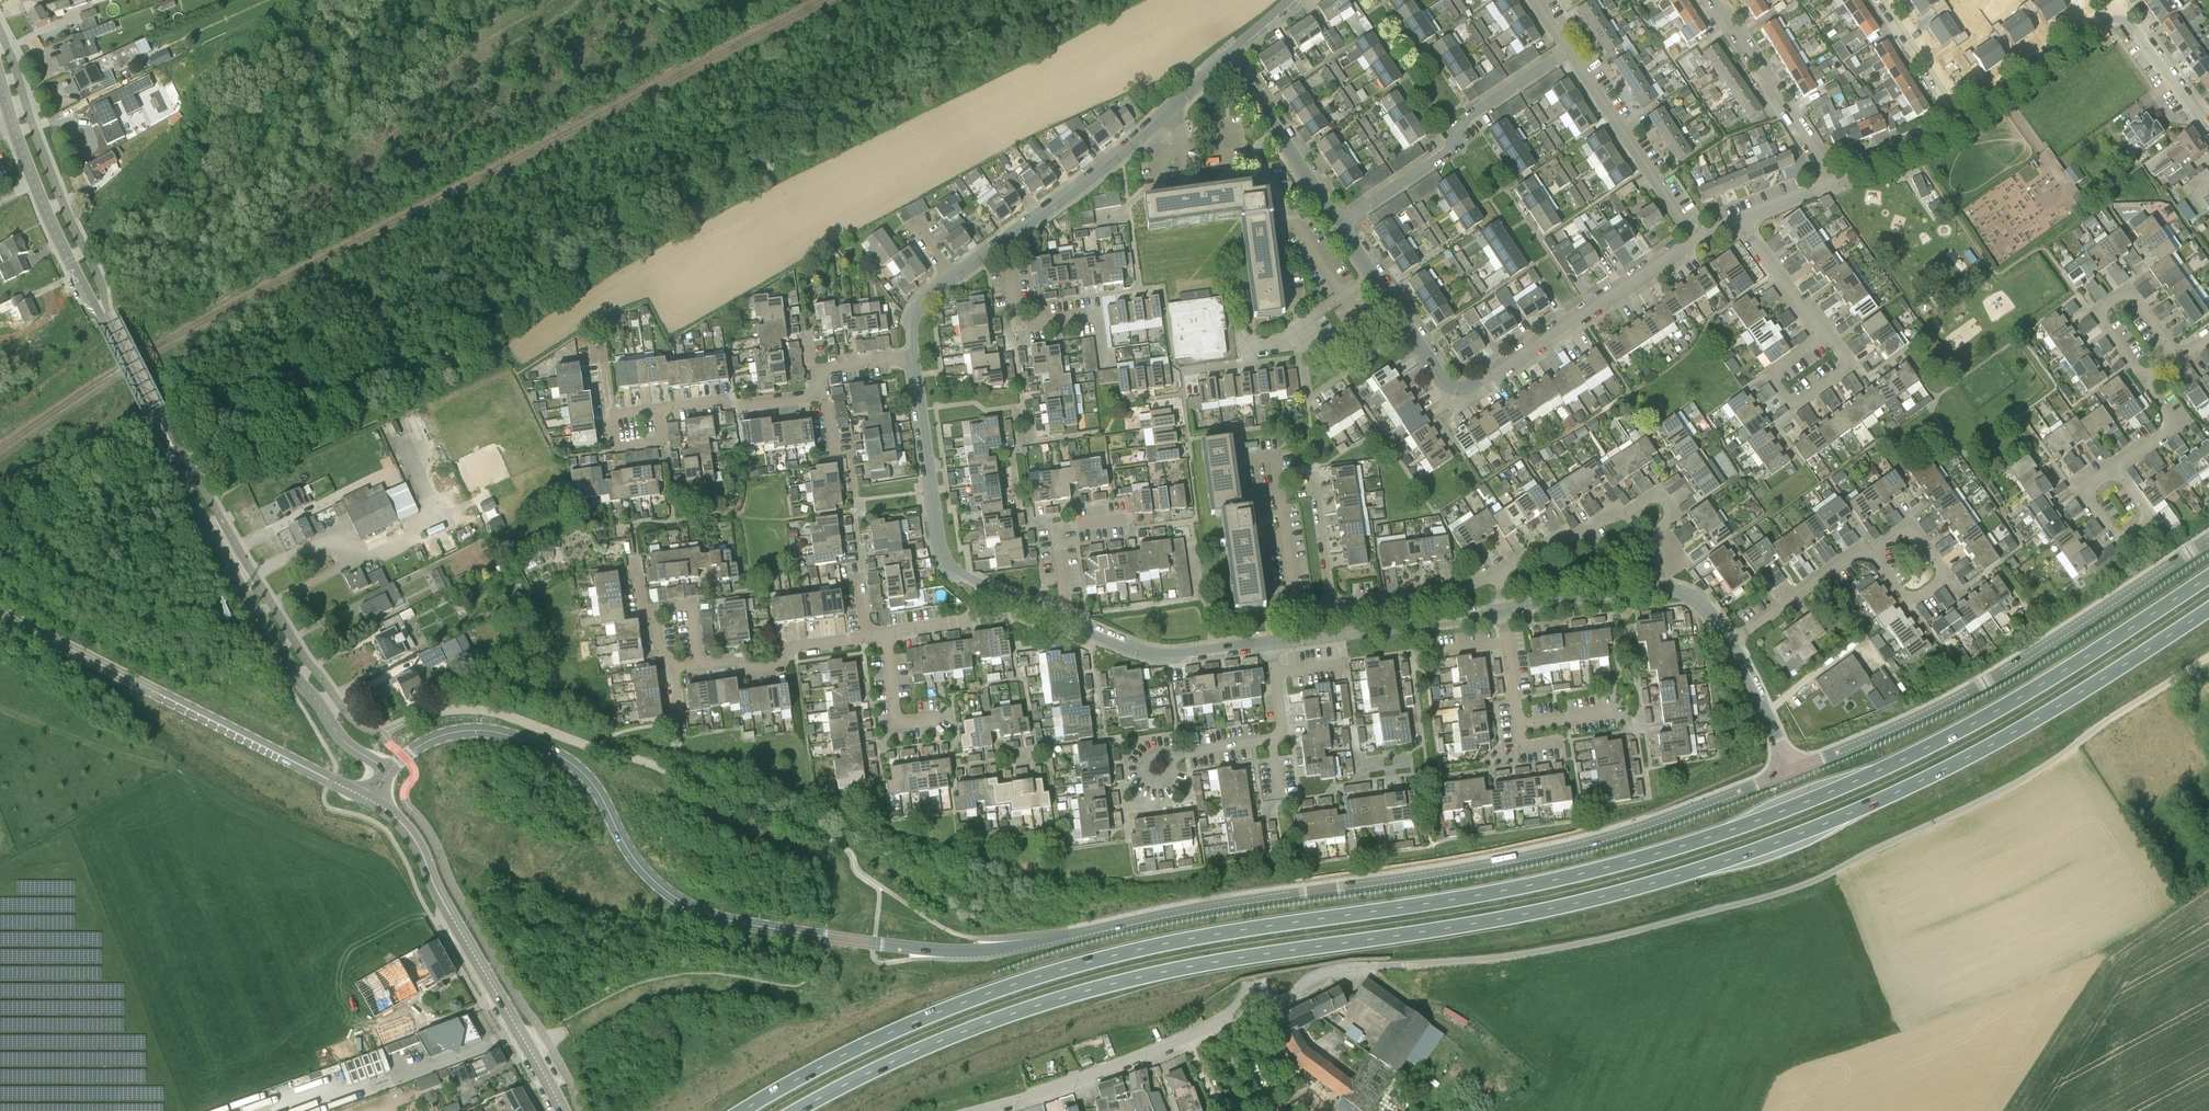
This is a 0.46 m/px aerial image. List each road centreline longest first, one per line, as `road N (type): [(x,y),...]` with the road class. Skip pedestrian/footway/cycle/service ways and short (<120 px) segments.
road 1 (trunk): [(2208,578),(2007,706),(1883,769),(1716,835),(1516,889),(1149,947),(1040,975),(885,1033),(739,1110)]
road 2 (trunk): [(791,1110),(938,1040),(1106,985),(1568,906),(1794,837),(1964,761),(2208,610)]
road 3 (tertiary): [(391,770),(346,742),(290,670),(191,501),(48,217),(0,81)]
road 4 (tertiary): [(1791,772),(1585,842),(1195,907),(1014,947)]
road 5 (tertiary): [(391,770),(444,735),(511,736),(583,772),(635,861),(712,916),(916,948),(1014,947)]
road 6 (tertiary): [(2208,541),(1976,689),(1791,772)]
road 7 (residential): [(973,1110),(1141,1057),(1317,976),(1377,965)]
road 8 (secondary): [(369,800),(0,613)]
road 9 (secondary): [(531,1051),(417,843),(369,800)]
road 10 (residential): [(1340,225),(1444,156),(1466,118),(1569,52)]
road 11 (residential): [(1453,388),(1481,380),(1694,238)]
road 12 (residential): [(1498,571),(1655,496),(1670,514),(1658,534),(1659,589)]
road 13 (residential): [(989,588),(958,573),(938,539),(915,357)]
road 14 (residential): [(1694,238),(1569,52)]
road 15 (residential): [(1003,241),(1176,103)]
road 16 (residential): [(1835,180),(1715,0)]
road 17 (residential): [(1003,241),(1017,321),(1099,315),(1106,365)]
road 18 (residential): [(1271,643),(1166,656),(1068,621)]
road 19 (residential): [(1296,610),(1275,457),(1243,461),(1241,444)]
road 20 (residential): [(1503,612),(1301,639)]
road 21 (residential): [(1877,555),(1907,599),(1941,582),(1941,565),(1914,532),(1901,531),(1876,553)]
road 22 (residential): [(1962,122),(2122,9)]
road 23 (residential): [(2179,357),(2131,295),(2104,306),(2104,324),(2145,381)]
road 24 (residential): [(1821,337),(1777,371),(1790,400),(1841,372),(1843,358),(1827,340)]
road 25 (residential): [(700,664),(774,668),(787,649),(867,637)]
road 26 (residential): [(1730,642),(1849,558),(1877,555)]
road 27 (residential): [(1330,604),(1464,587),(1498,571)]
road 28 (residential): [(1068,621),(1058,531),(1131,518)]
road 29 (residential): [(658,409),(822,394)]
road 30 (residential): [(1659,589),(1503,612)]
road 31 (residential): [(2208,132),(2122,9)]
road 32 (residential): [(1962,122),(1882,0)]
road 33 (residential): [(1791,772),(1730,642)]
road 34 (residential): [(1821,337),(1741,219)]
road 35 (residential): [(1835,180),(1962,122)]
road 36 (residential): [(1453,388),(1373,275)]
road 37 (residential): [(1330,604),(1313,469)]
road 38 (residential): [(2115,468),(2088,495),(2111,532),(2130,535),(2145,524),(2146,510)]
road 39 (residential): [(940,718),(904,722),(894,715),(885,632)]
road 40 (residential): [(885,632),(965,619),(989,588)]
road 41 (residential): [(2145,381),(2168,428),(2115,468)]

